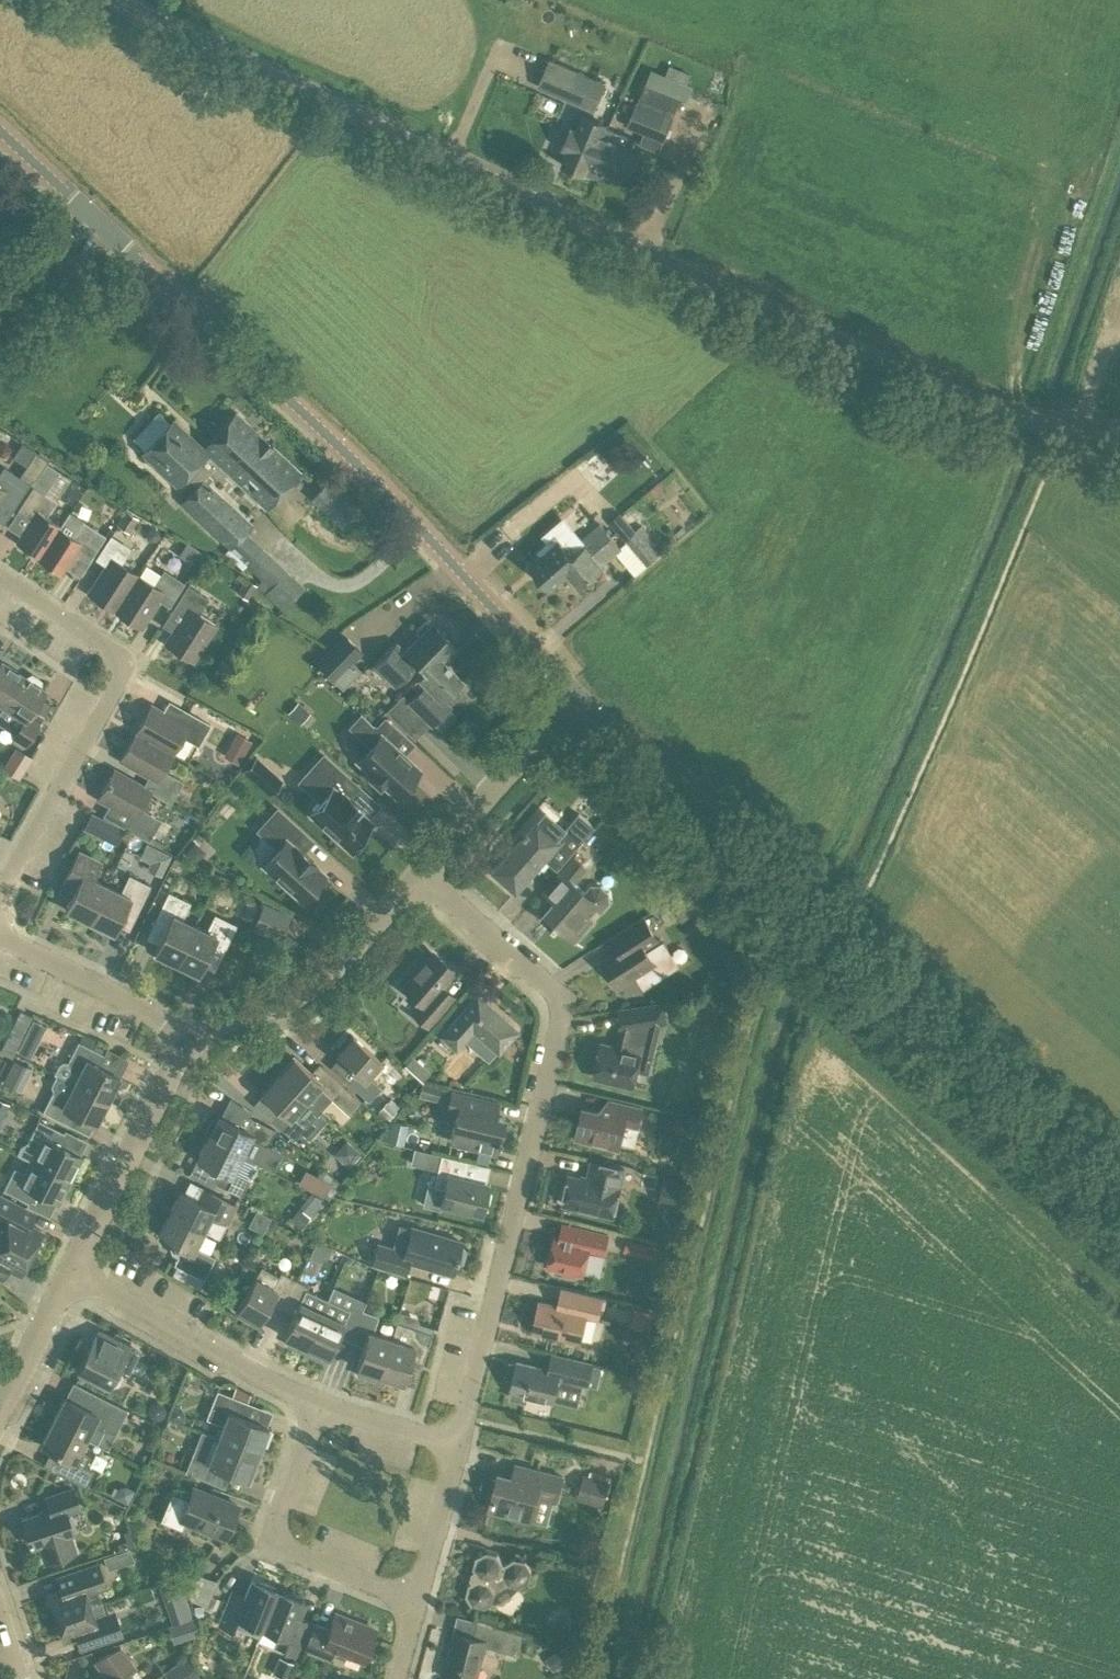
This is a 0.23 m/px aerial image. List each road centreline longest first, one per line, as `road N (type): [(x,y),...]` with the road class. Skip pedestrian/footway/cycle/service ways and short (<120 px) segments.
road 1 (tertiary): [(1119,430),(1018,420),(977,406),(127,0)]
road 2 (unclassified): [(1119,1195),(579,693)]
road 3 (unclassified): [(579,693),(366,473),(96,219)]
road 4 (residential): [(455,1449),(555,1015),(546,992),(417,876)]
road 5 (residential): [(0,904),(100,699),(103,674),(93,650),(0,594)]
road 6 (residential): [(183,1041),(320,984),(417,876)]
road 7 (residential): [(415,1607),(294,1564),(282,1545),(282,1516),(322,1410)]
road 8 (residential): [(322,1410),(69,1275)]
road 9 (residential): [(69,1275),(183,1041)]
road 10 (residential): [(417,876),(579,693)]
road 11 (residential): [(183,1041),(137,1004),(0,939)]
road 12 (residential): [(415,1607),(455,1449)]
road 13 (residential): [(0,1414),(69,1275)]
road 14 (residential): [(455,1449),(322,1410)]
road 15 (unclassified): [(96,219),(0,130)]
road 16 (residential): [(96,219),(0,307)]

